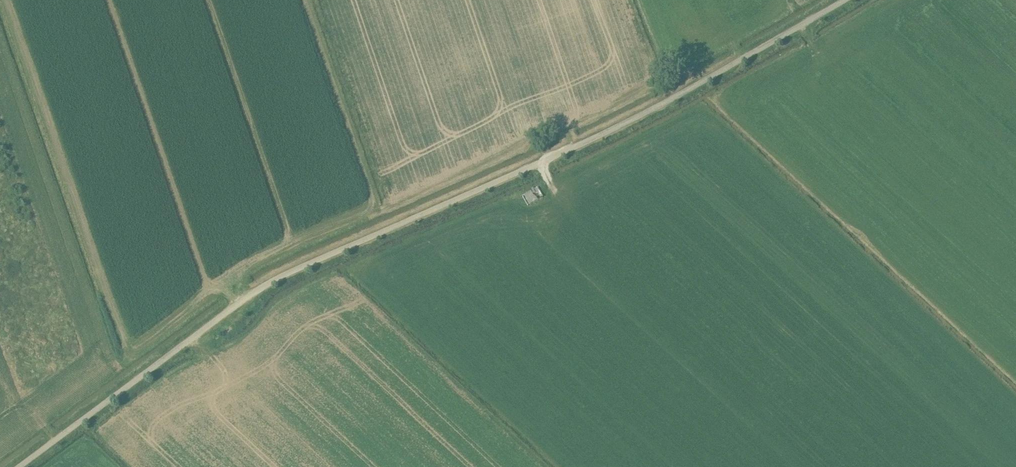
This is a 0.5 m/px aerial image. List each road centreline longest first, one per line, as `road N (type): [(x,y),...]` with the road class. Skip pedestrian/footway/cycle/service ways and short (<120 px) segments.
road 1 (unclassified): [(21,466),(223,310),(283,275),(625,123),(842,0)]

